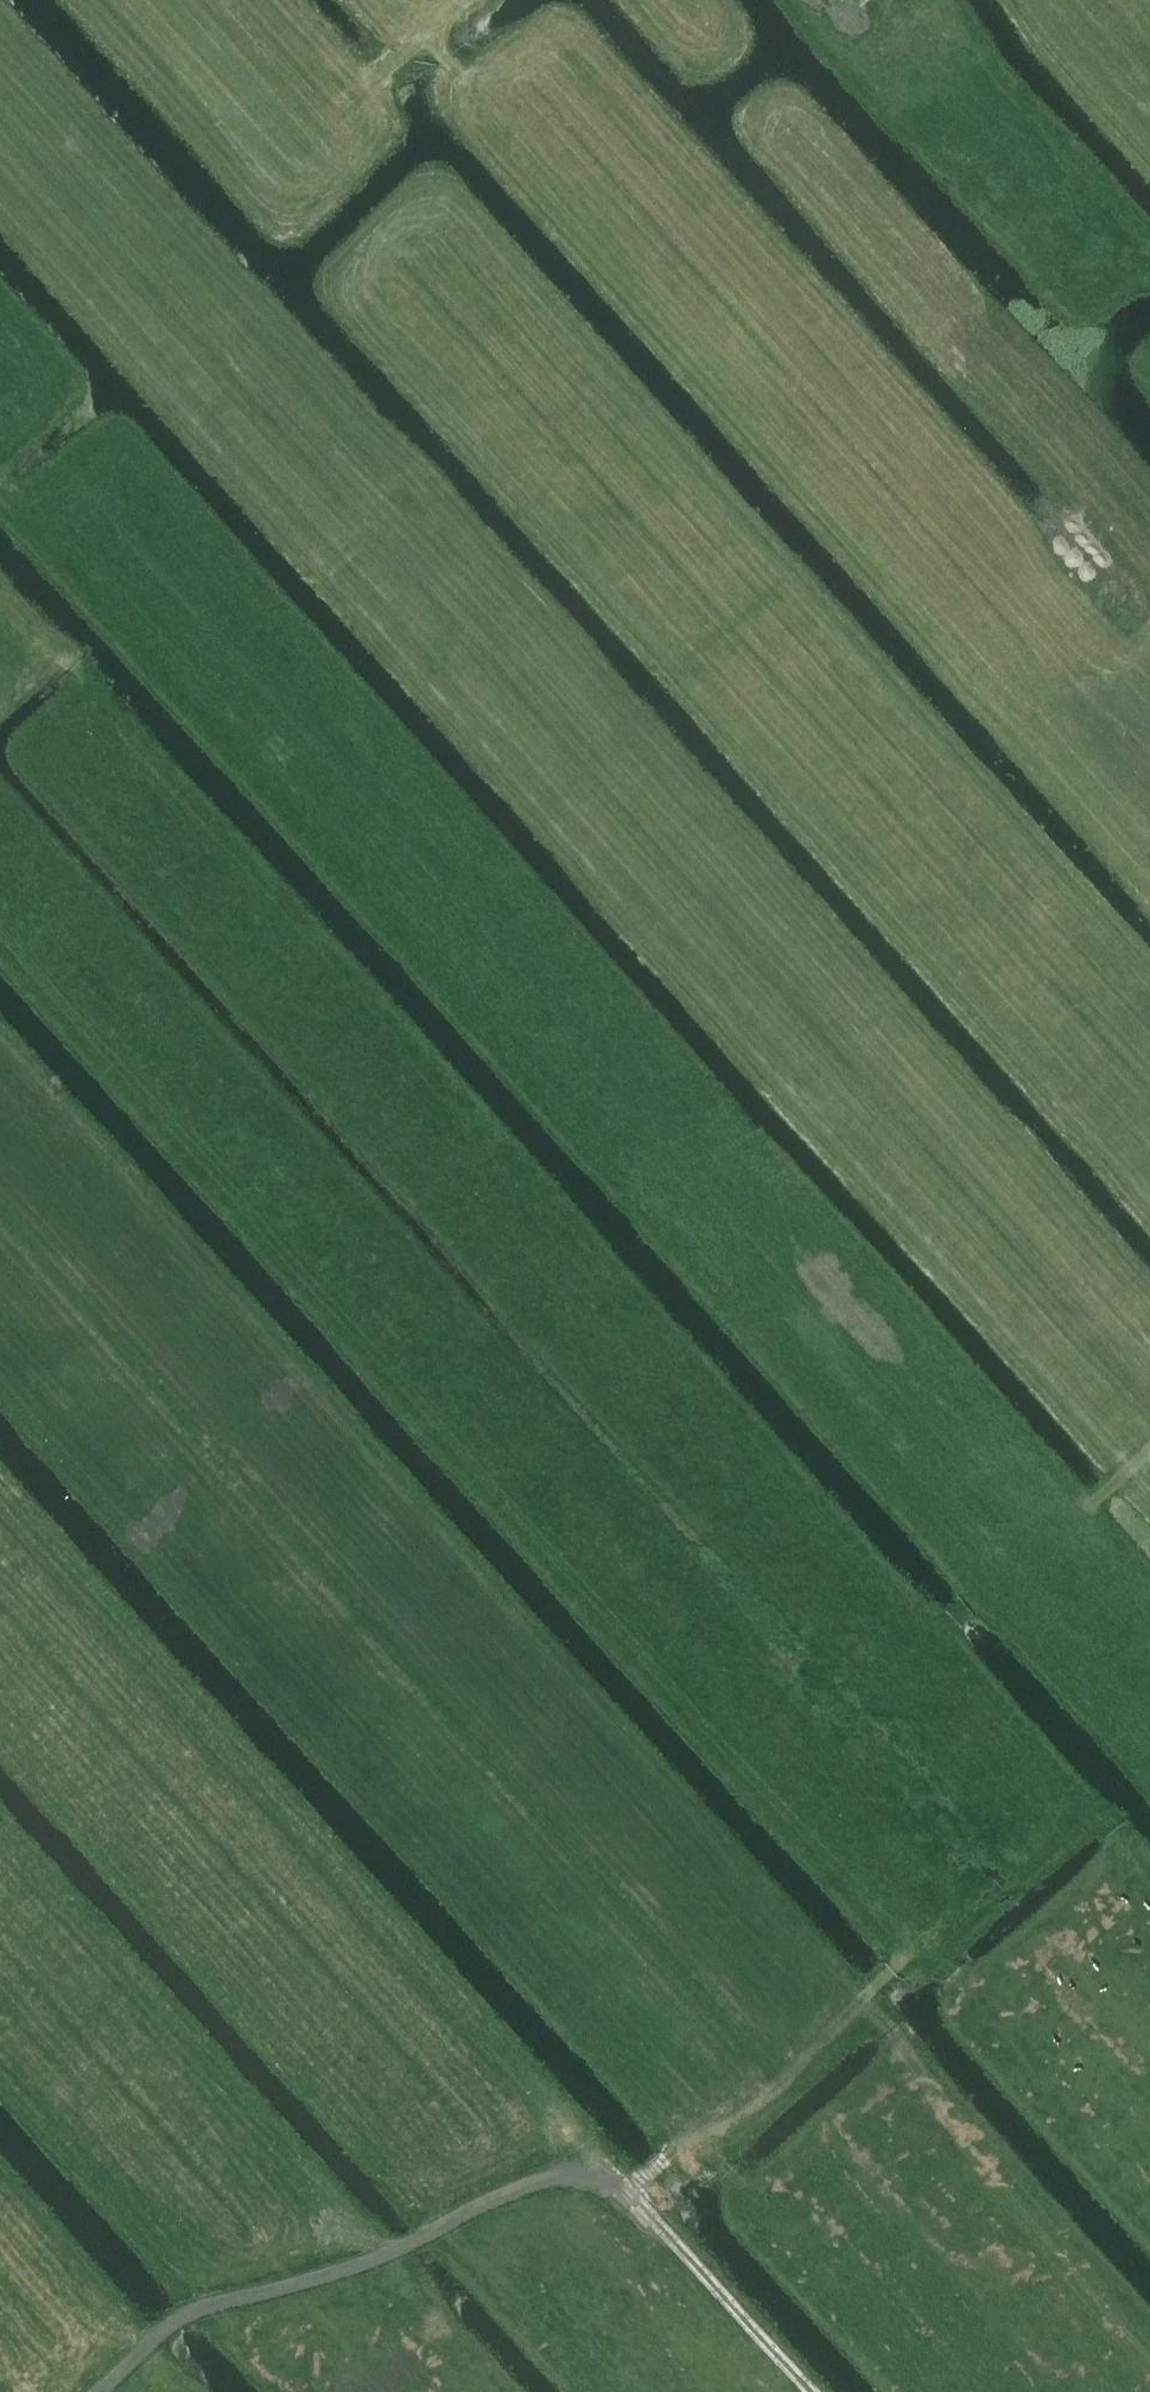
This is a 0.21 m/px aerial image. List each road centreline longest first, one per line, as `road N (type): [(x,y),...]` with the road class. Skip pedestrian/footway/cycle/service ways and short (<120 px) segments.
road 1 (track): [(1149,1455),(936,1637),(1055,1785),(1033,1852),(922,1942),(767,2093),(665,2154)]
road 2 (track): [(640,2194),(592,2174),(521,2181),(382,2256),(194,2307),(97,2391)]
road 3 (track): [(815,2391),(640,2194),(665,2154)]

